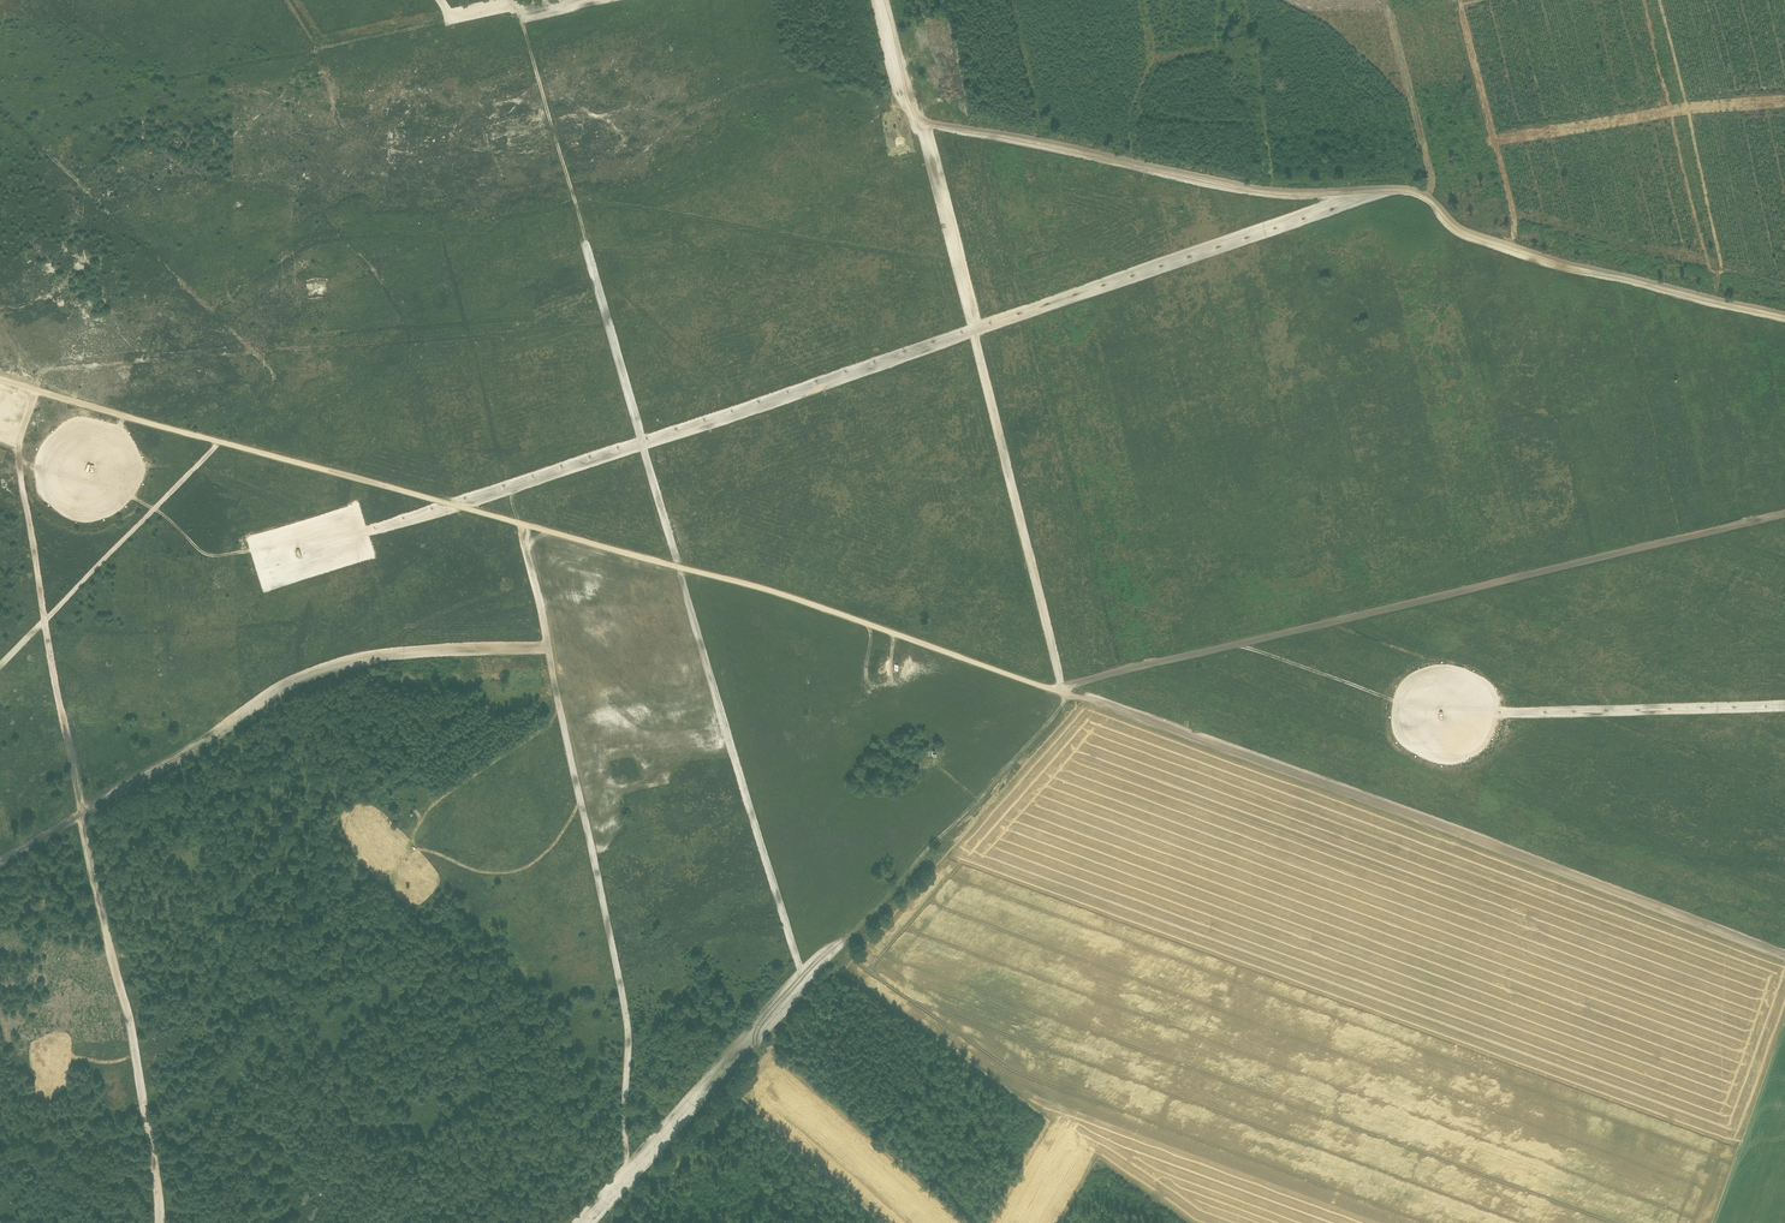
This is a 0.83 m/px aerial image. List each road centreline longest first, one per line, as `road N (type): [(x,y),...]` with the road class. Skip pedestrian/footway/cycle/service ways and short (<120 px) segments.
road 1 (track): [(588,245),(521,7)]
road 2 (track): [(1427,194),(1430,169),(1390,10)]

